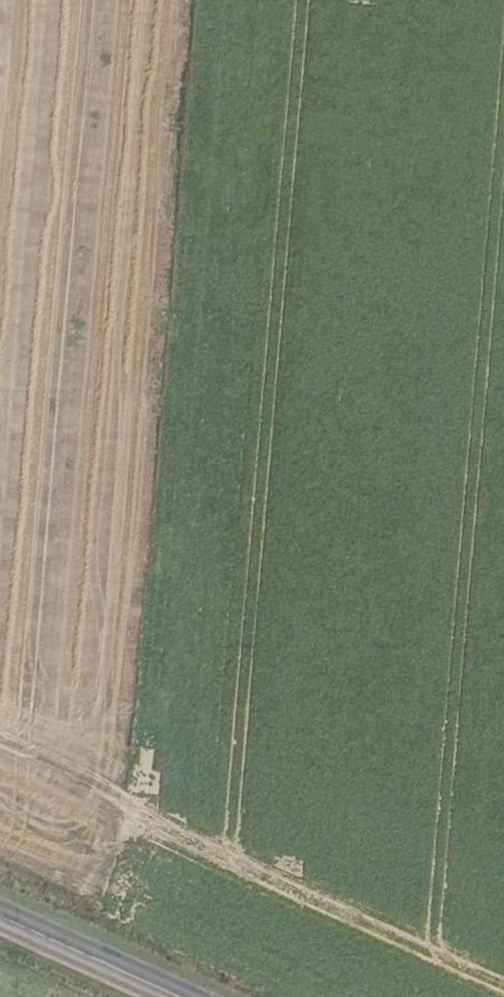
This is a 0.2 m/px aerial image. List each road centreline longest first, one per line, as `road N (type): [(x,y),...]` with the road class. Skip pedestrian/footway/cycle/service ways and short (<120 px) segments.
road 1 (primary): [(0,916),(180,996)]

